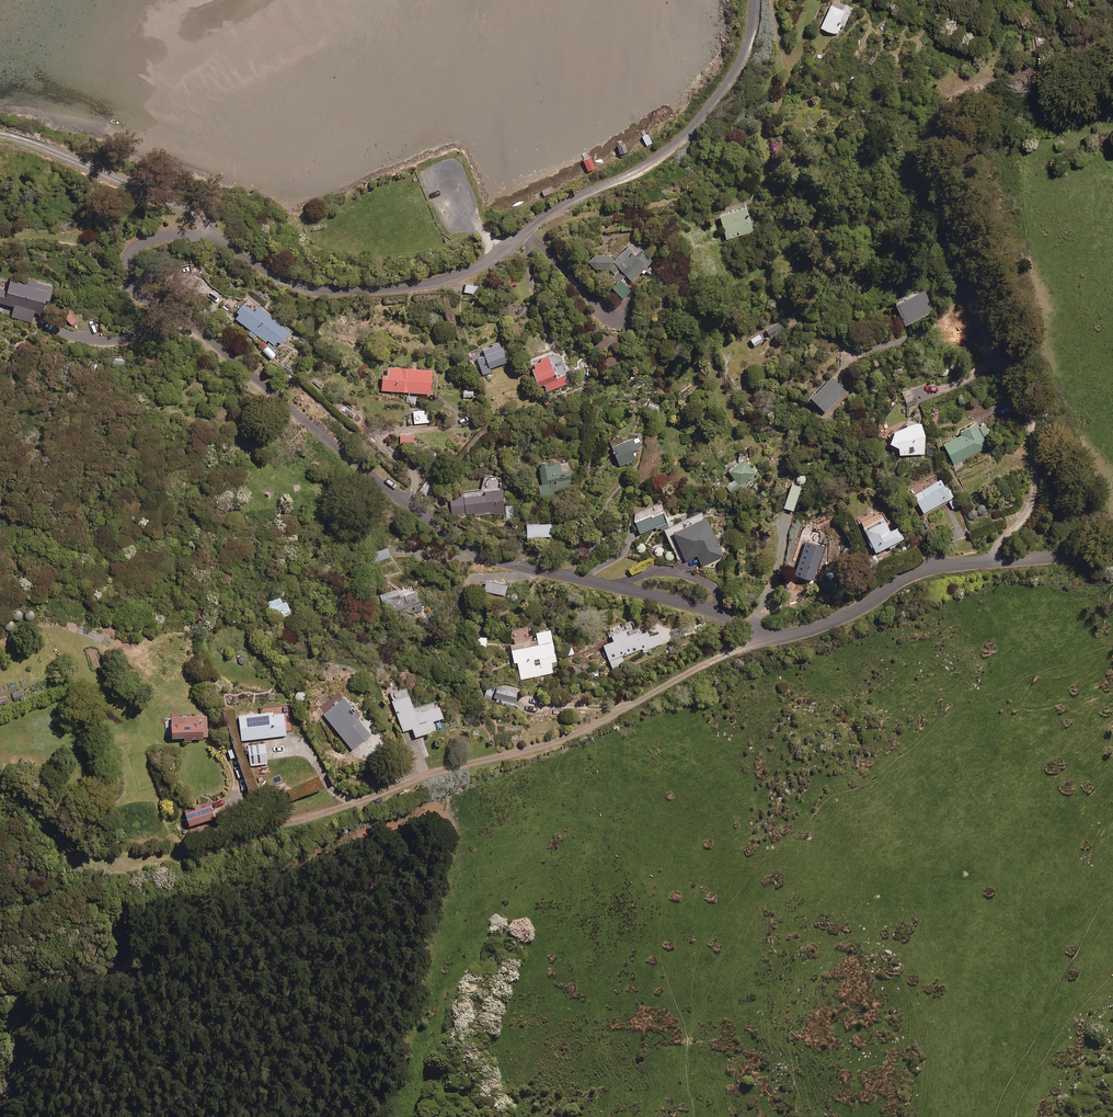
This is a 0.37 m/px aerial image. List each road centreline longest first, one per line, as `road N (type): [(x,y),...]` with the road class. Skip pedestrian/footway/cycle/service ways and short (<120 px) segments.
road 1 (residential): [(212,241),(178,236),(141,243),(126,257),(131,283),(454,539),(507,565),(785,635)]
road 2 (residential): [(756,0),(739,68),(689,132),(653,163),(546,215),(469,272),(428,285),(324,292),(212,241)]
road 3 (residential): [(785,635),(712,660),(559,739),(291,822)]
road 4 (residential): [(997,561),(1002,539),(1030,509),(1035,474),(1009,339),(985,277)]
road 5 (residential): [(212,241),(189,211),(0,135)]
road 6 (residential): [(997,561),(919,571),(852,612),(785,635)]

